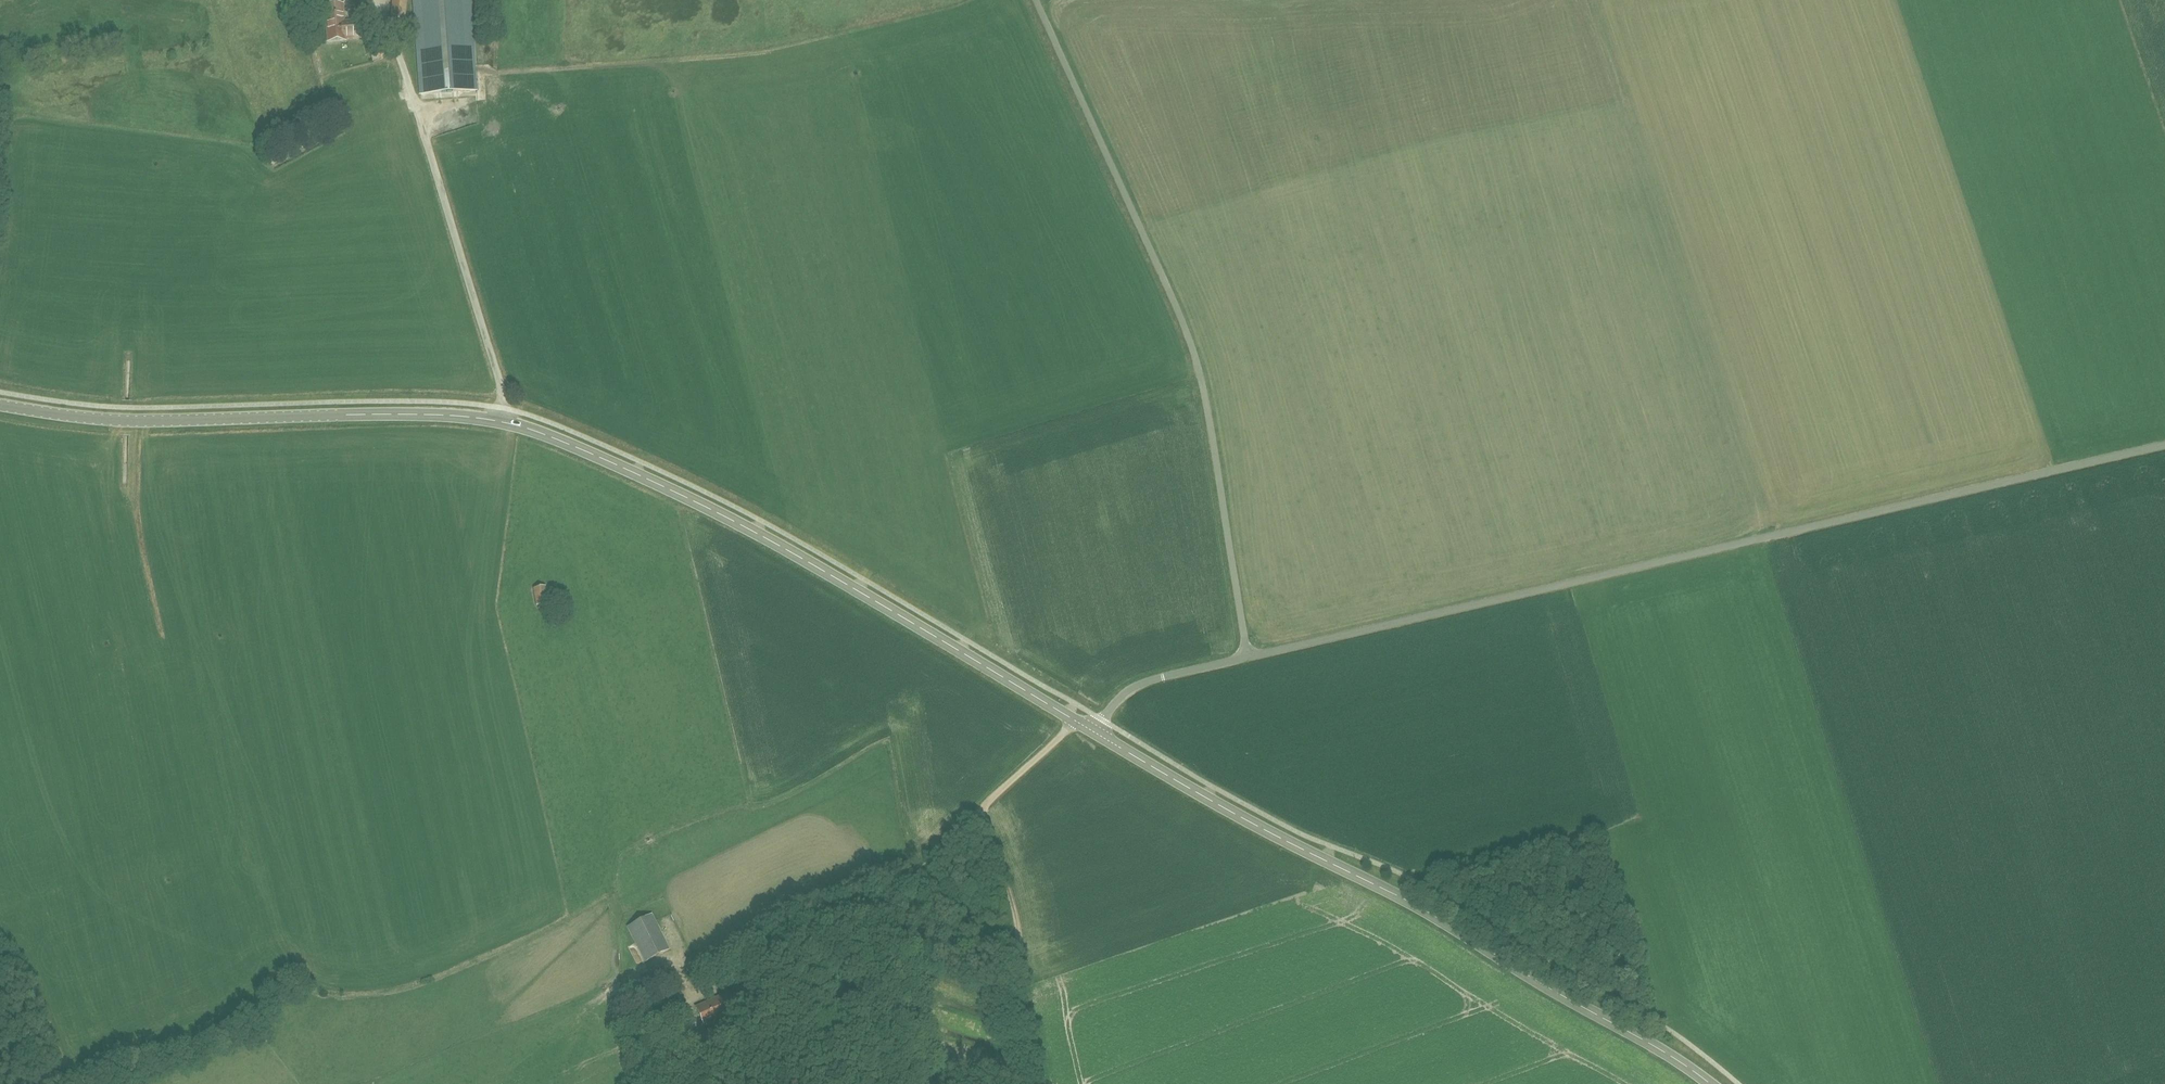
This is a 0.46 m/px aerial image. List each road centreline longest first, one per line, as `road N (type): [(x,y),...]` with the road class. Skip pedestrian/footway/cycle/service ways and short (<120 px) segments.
road 1 (secondary): [(1075,721),(705,507),(508,422),(398,415),(126,422),(0,406)]
road 2 (unclassified): [(1248,656),(2164,446)]
road 3 (secondary): [(1710,1083),(1422,909),(1094,733)]
road 4 (unclassified): [(1248,656),(1205,389),(1181,317),(1037,0)]
road 5 (track): [(975,816),(896,890),(704,993)]
road 6 (track): [(1037,1083),(1011,900),(975,816)]
road 7 (unclassified): [(1102,720),(1135,687),(1248,656)]
road 8 (track): [(975,816),(1075,721)]

